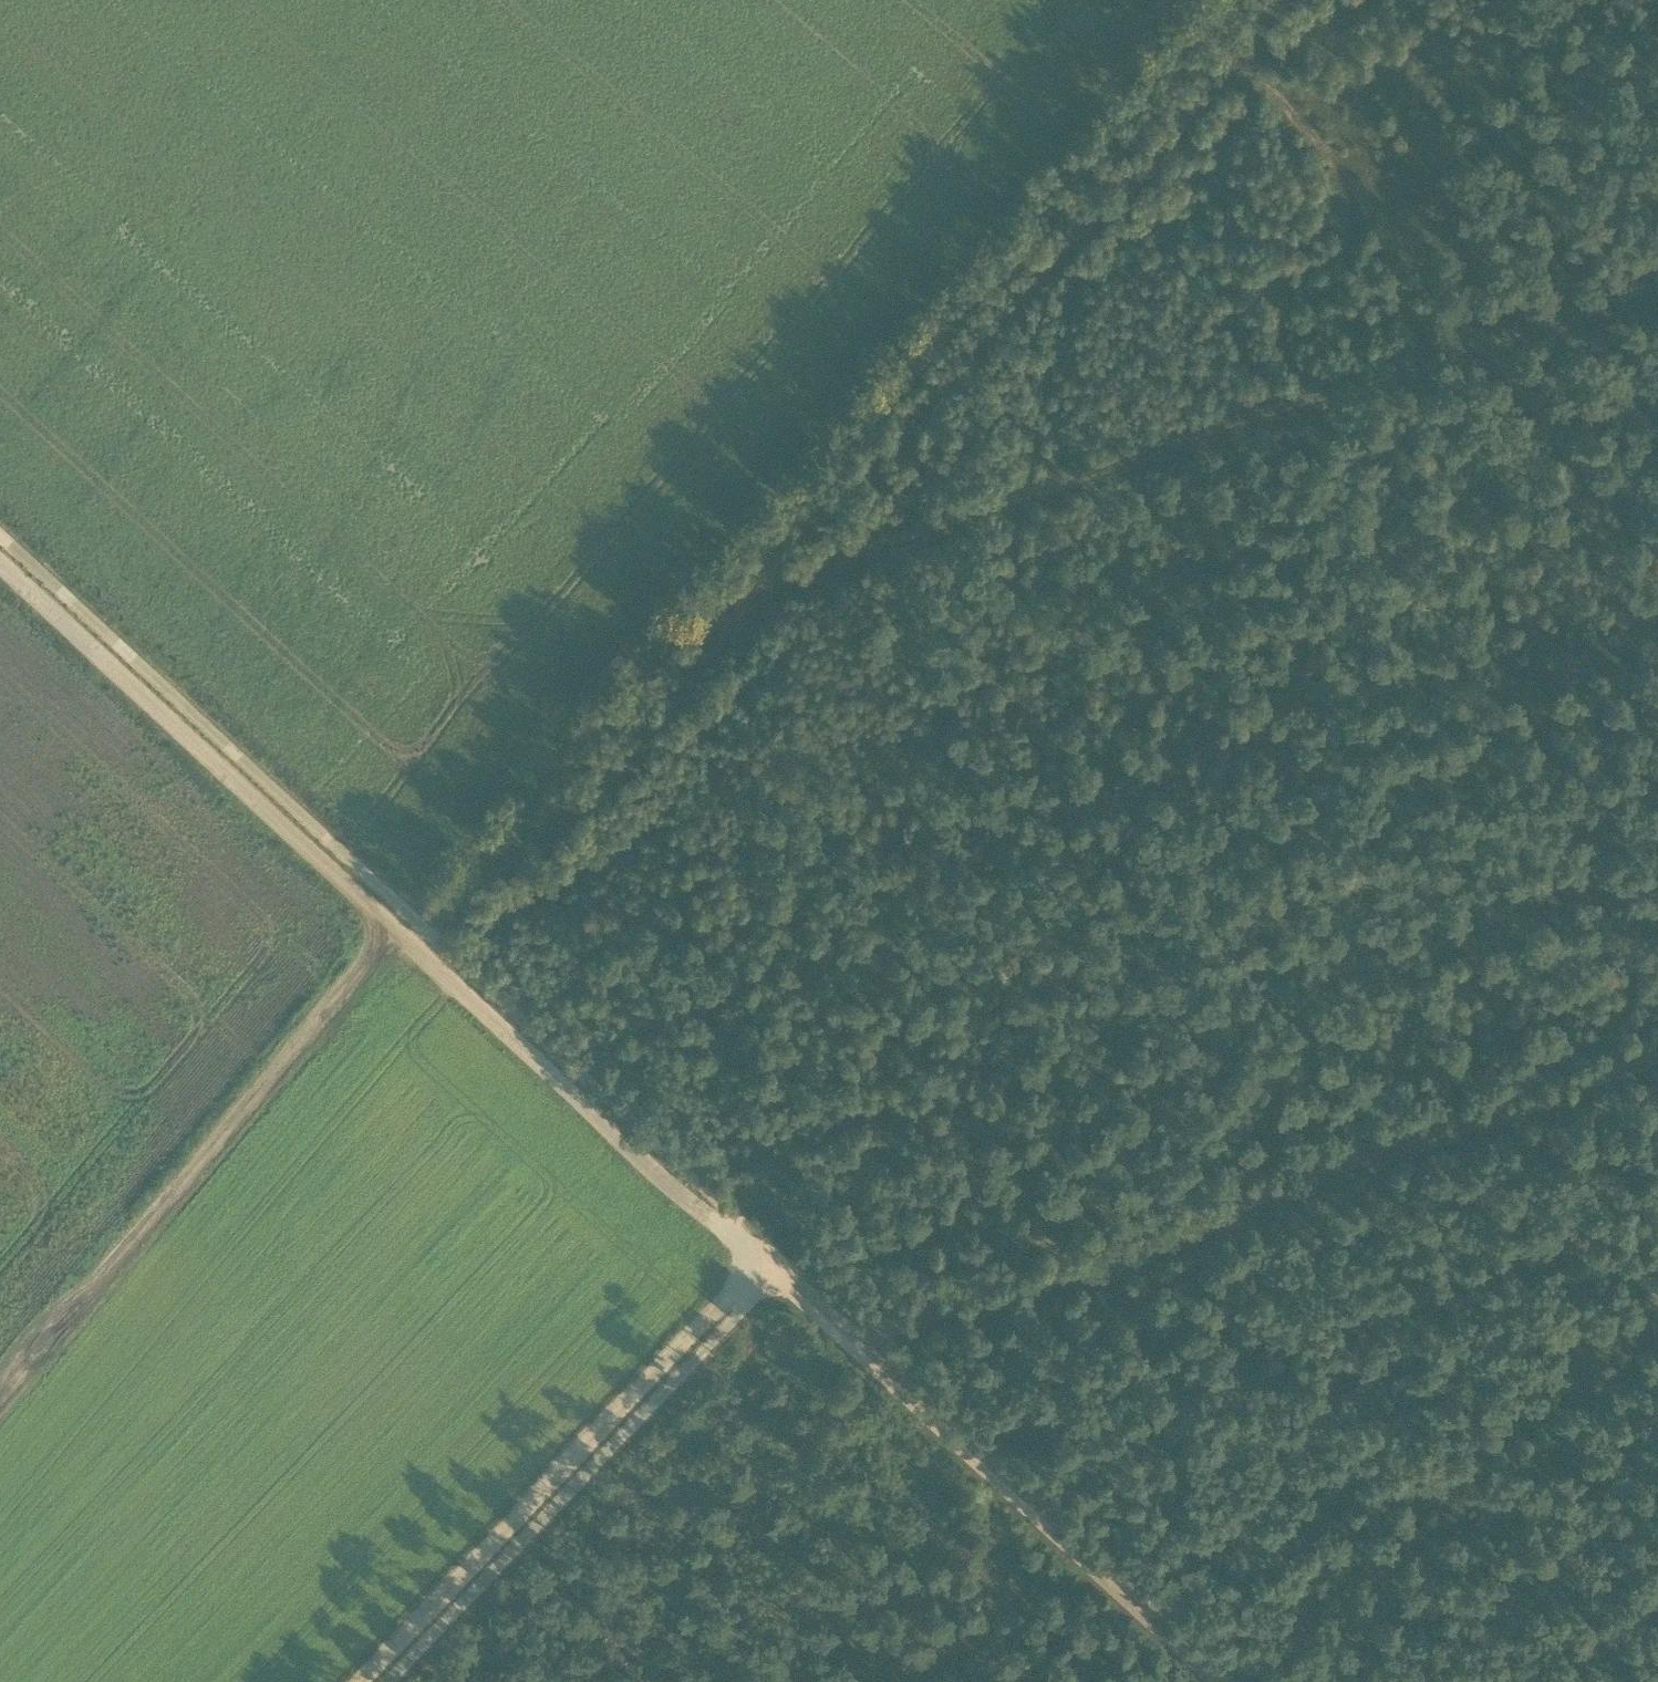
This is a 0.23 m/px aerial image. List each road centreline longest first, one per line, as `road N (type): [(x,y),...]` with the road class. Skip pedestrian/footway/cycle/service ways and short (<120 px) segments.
road 1 (track): [(1241,52),(1104,218),(1029,286),(822,507),(661,716),(582,800),(492,858),(415,927)]
road 2 (track): [(0,566),(757,1265)]
road 3 (track): [(1657,281),(781,558)]
road 4 (track): [(863,1336),(1657,1062)]
road 5 (track): [(395,927),(0,1390)]
road 6 (track): [(757,1265),(359,1681)]
road 7 (track): [(1238,1681),(863,1336)]

